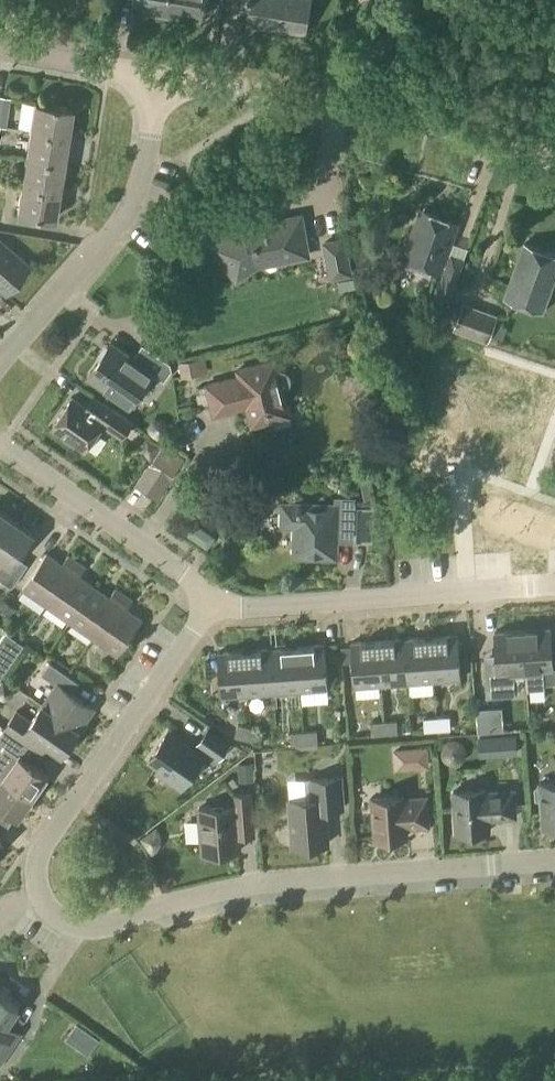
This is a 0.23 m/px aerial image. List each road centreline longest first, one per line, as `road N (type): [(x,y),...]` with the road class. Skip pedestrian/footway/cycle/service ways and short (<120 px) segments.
road 1 (residential): [(554,865),(258,889),(91,934),(54,923),(32,869),(43,838),(213,609)]
road 2 (residential): [(554,588),(213,609)]
road 3 (residential): [(0,363),(119,218),(165,79)]
road 4 (residential): [(213,609),(0,450)]
road 5 (residential): [(335,111),(436,133),(554,174)]
road 6 (residential): [(335,111),(165,79)]
road 7 (residential): [(165,79),(0,52)]

